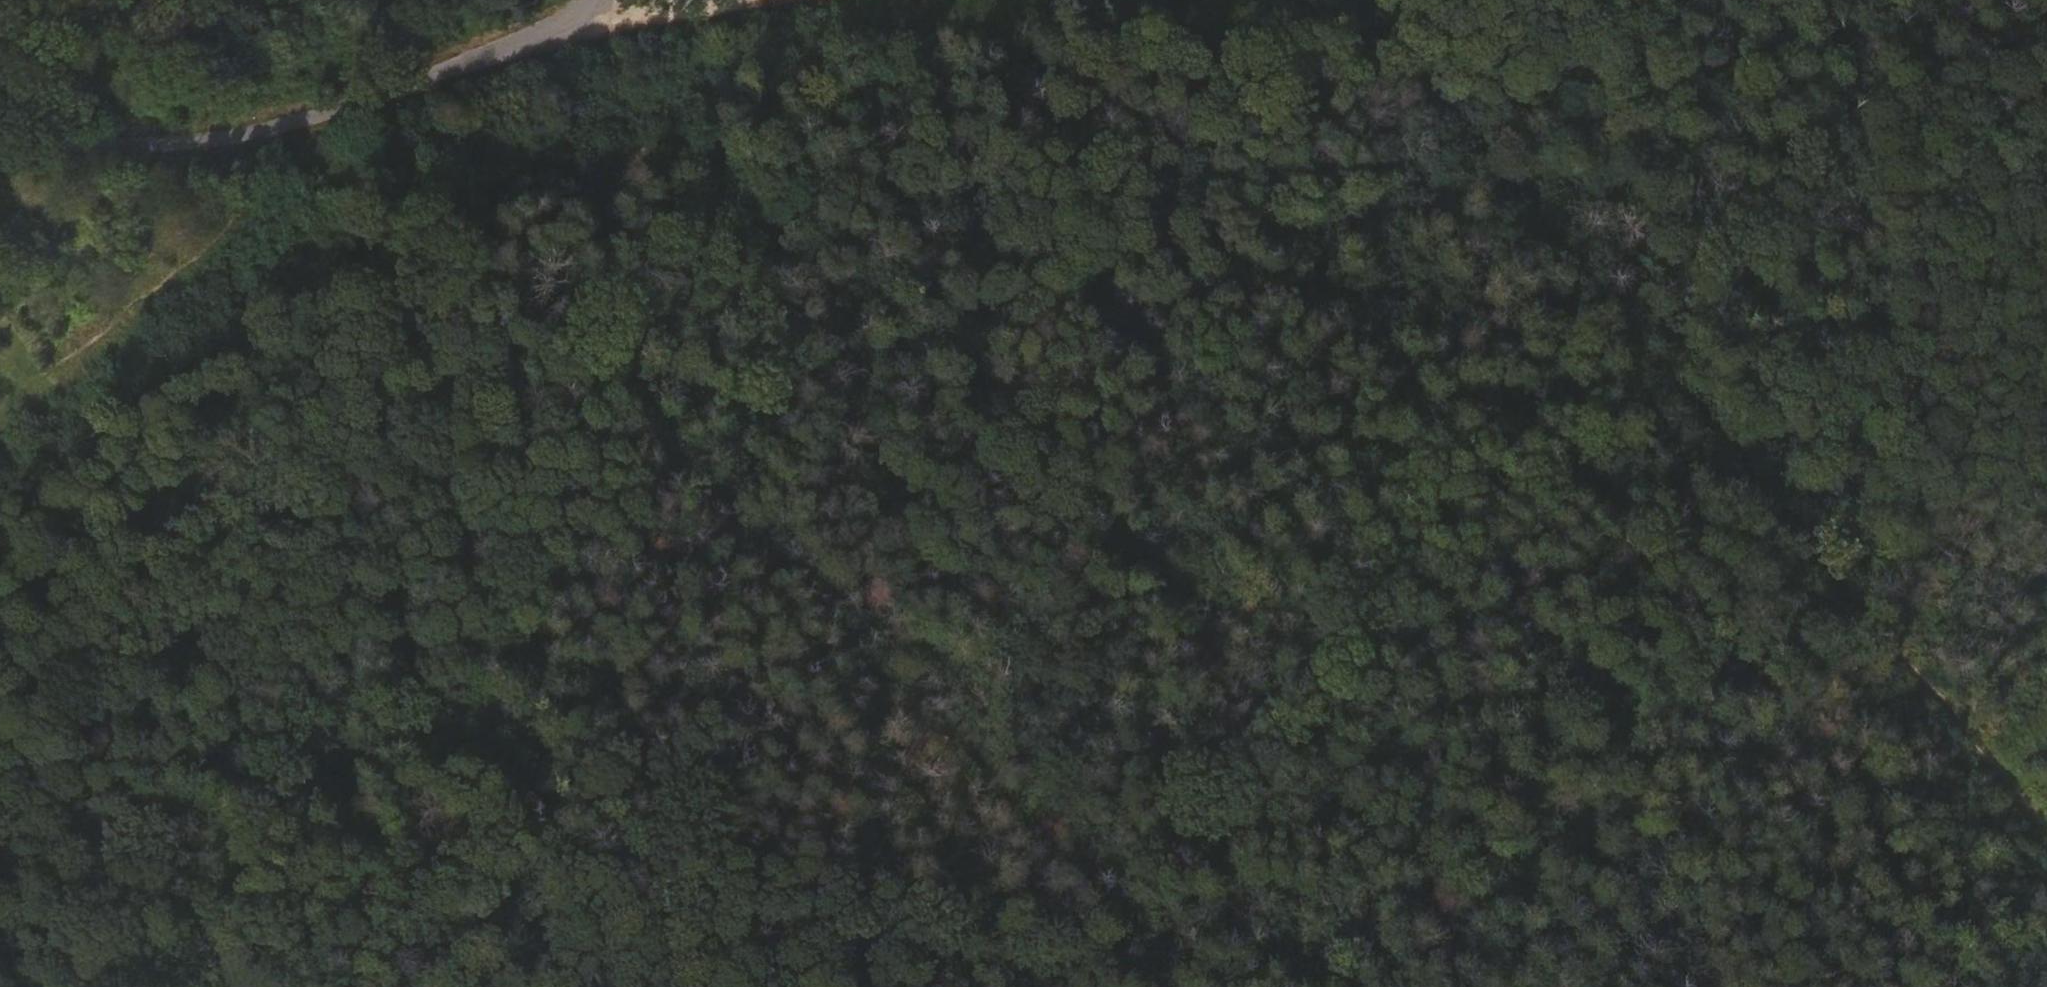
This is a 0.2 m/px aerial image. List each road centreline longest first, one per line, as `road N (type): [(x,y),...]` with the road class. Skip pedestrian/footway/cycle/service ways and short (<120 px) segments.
road 1 (unclassified): [(0,142),(109,146),(217,137),(374,109),(551,32),(594,0)]
road 2 (track): [(551,32),(738,0)]

